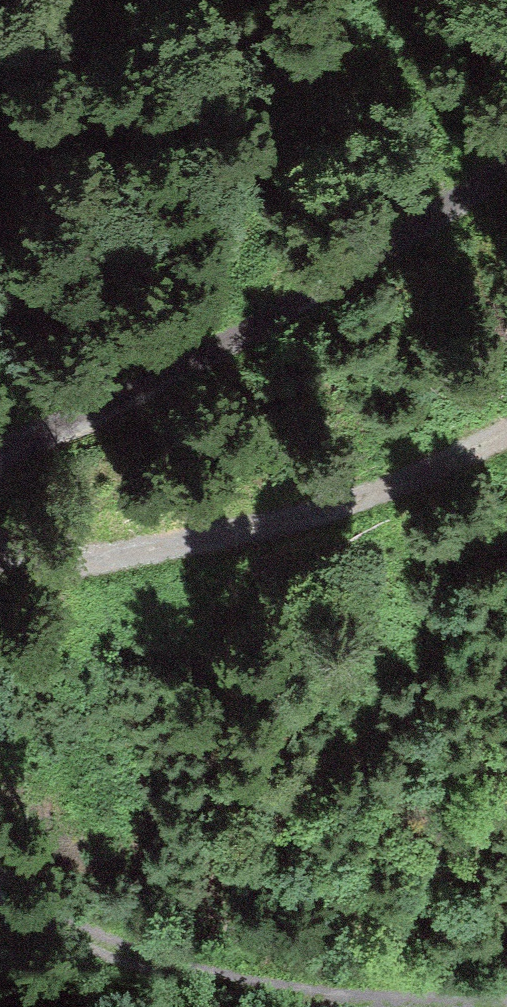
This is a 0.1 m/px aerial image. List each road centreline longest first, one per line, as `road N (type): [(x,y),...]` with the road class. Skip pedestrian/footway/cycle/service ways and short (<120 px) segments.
road 1 (track): [(506,153),(137,414),(0,452)]
road 2 (track): [(506,436),(466,461),(205,541),(0,552)]
road 3 (track): [(300,1006),(131,970),(0,897)]

